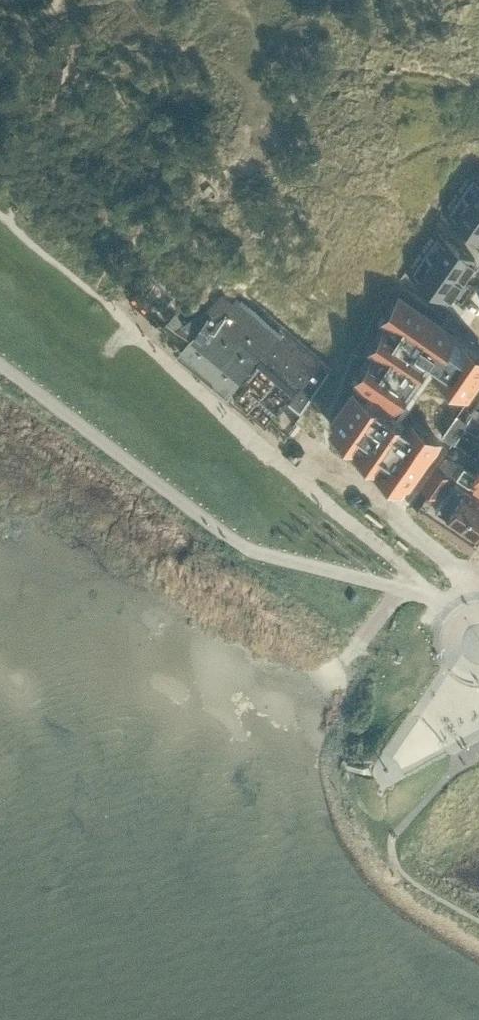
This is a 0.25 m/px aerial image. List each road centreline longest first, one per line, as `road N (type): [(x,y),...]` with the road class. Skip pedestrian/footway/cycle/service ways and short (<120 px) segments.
road 1 (unclassified): [(478,584),(322,463)]

